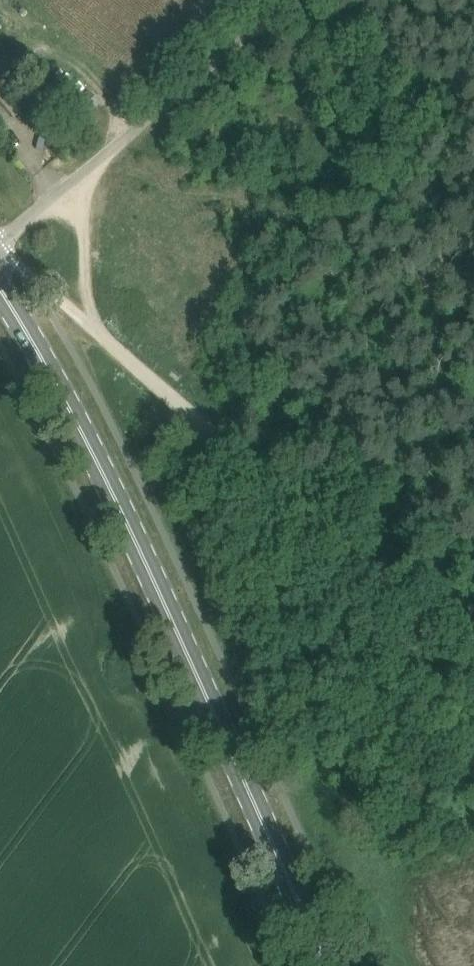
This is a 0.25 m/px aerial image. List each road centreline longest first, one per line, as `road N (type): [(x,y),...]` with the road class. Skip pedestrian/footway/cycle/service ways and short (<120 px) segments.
road 1 (primary): [(330,965),(131,523),(0,289)]
road 2 (track): [(473,660),(97,333)]
road 3 (unclassified): [(0,243),(291,0)]
road 4 (track): [(97,333),(85,233),(102,156)]

